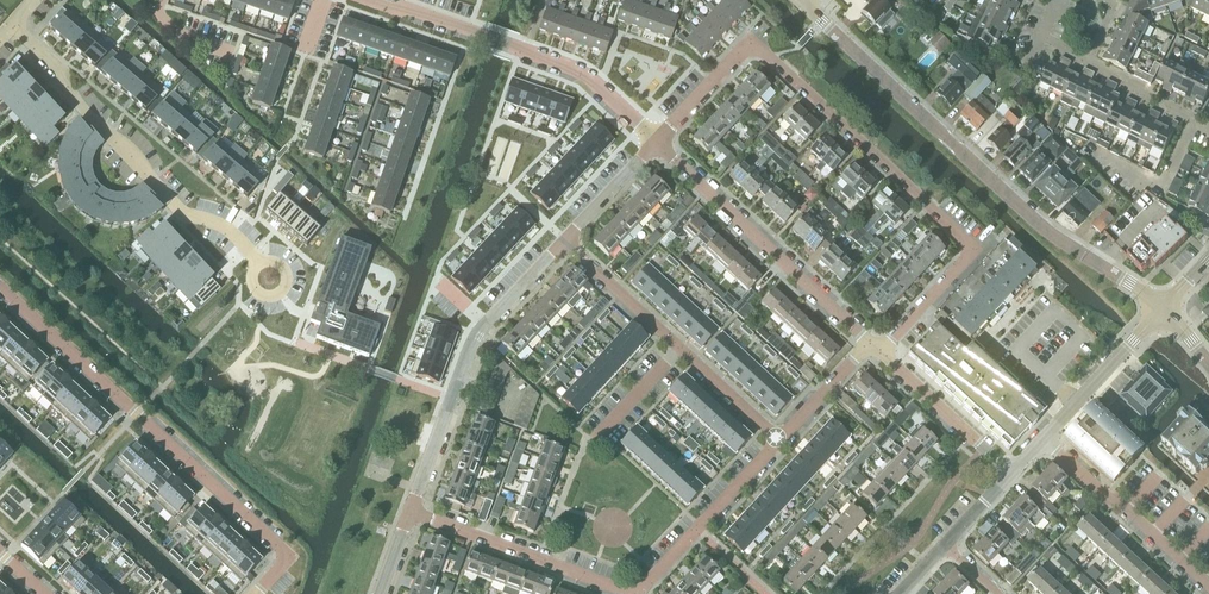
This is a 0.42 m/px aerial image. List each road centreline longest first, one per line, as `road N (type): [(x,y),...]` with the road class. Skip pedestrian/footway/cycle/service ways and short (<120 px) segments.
road 1 (tertiary): [(1166,305),(1040,224),(804,3)]
road 2 (residential): [(410,512),(638,592),(779,442)]
road 3 (residential): [(0,288),(283,546),(286,558),(256,593)]
road 4 (residential): [(879,352),(973,247),(752,45)]
road 5 (residential): [(256,262),(227,231),(176,204),(66,89),(64,72),(12,27)]
road 6 (residential): [(410,512),(478,337),(565,239)]
road 7 (residential): [(871,345),(656,140)]
road 8 (residential): [(1208,585),(1043,440)]
road 9 (residential): [(1043,440),(1166,305)]
road 10 (residential): [(1011,474),(879,352)]
road 11 (residential): [(656,140),(597,82),(528,50)]
road 12 (residential): [(680,347),(565,239)]
road 13 (residential): [(779,442),(680,347)]
road 14 (residential): [(1208,127),(1088,63)]
road 15 (residential): [(656,140),(752,45)]
road 16 (residential): [(565,239),(656,140)]
road 17 (residential): [(779,442),(871,345)]
road 18 (residential): [(593,441),(680,347)]

